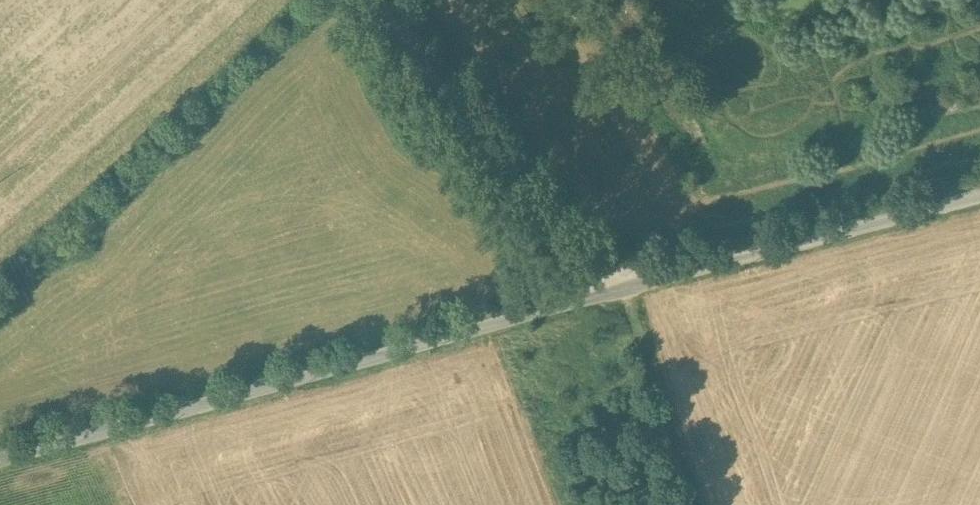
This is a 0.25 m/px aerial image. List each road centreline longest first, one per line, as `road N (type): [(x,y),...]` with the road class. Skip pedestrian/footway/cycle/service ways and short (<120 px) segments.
road 1 (unclassified): [(979,198),(0,460)]

